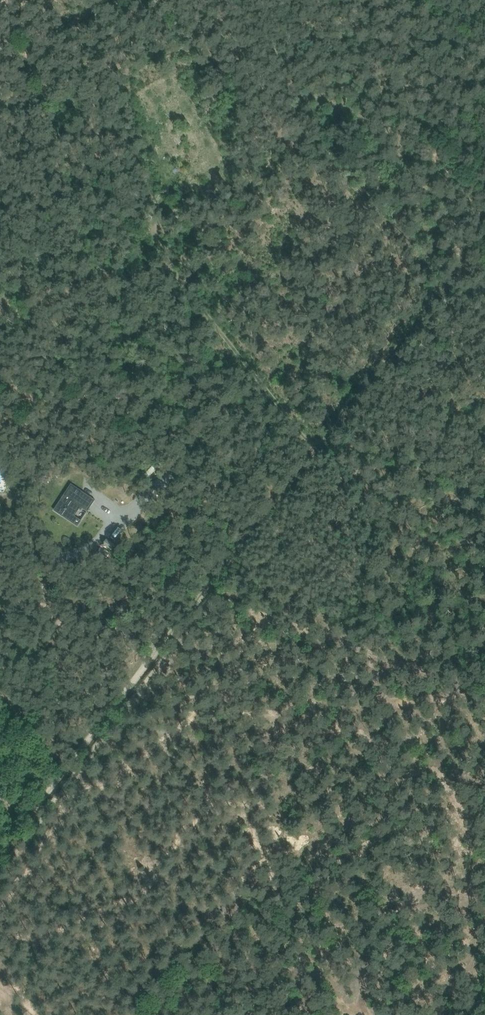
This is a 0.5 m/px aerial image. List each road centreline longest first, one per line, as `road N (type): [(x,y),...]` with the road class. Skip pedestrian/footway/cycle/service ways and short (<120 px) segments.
road 1 (track): [(0,851),(418,322)]
road 2 (track): [(319,446),(196,304)]

